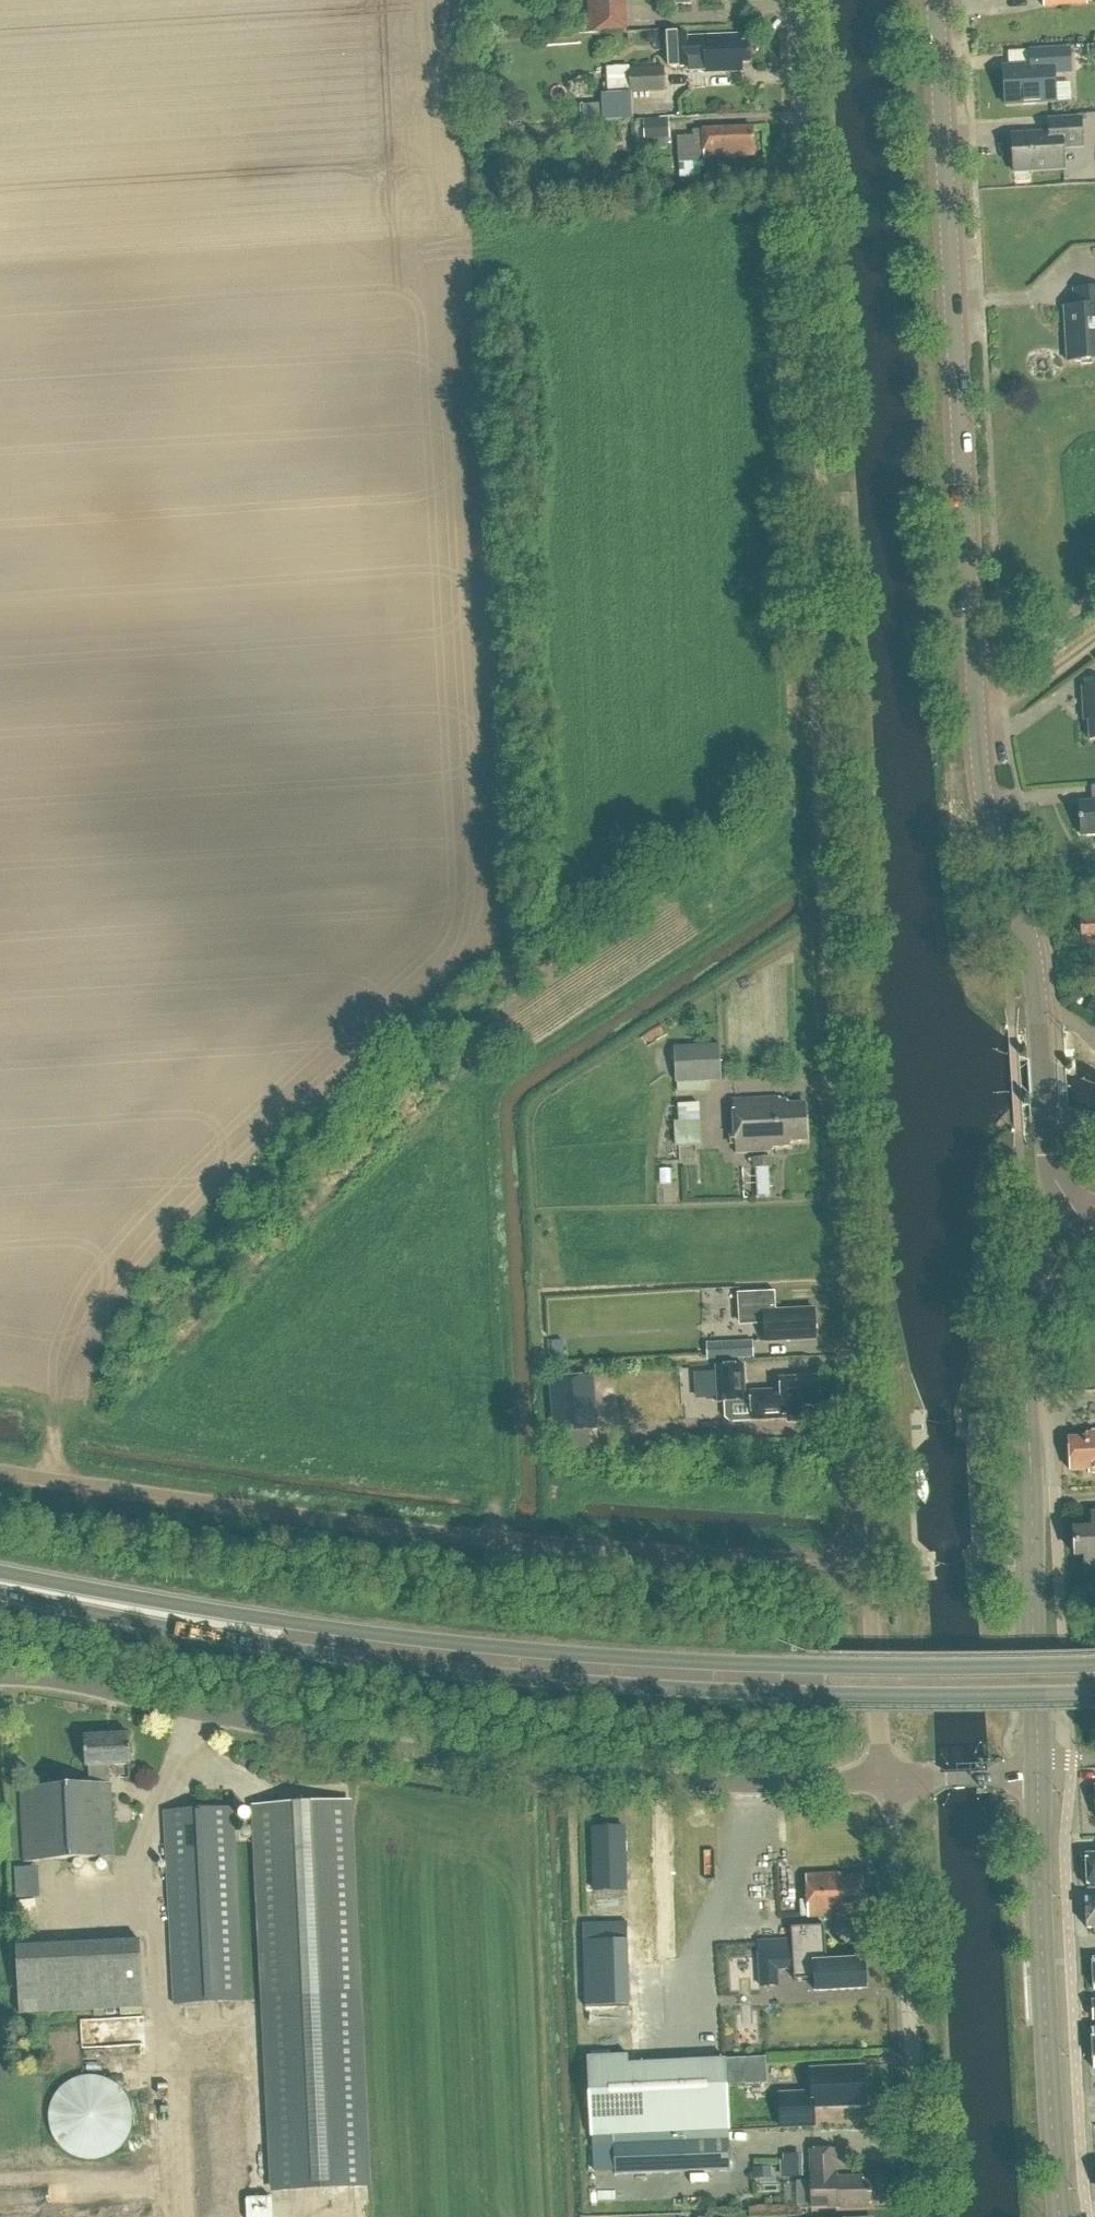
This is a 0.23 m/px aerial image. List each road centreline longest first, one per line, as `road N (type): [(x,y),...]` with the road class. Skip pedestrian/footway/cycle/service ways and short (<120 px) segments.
road 1 (unclassified): [(868,1564),(824,839),(818,444),(796,0)]
road 2 (unclassified): [(886,1780),(752,1785),(602,1774),(411,1752),(32,1678),(0,1679)]
road 3 (primary): [(222,1638),(414,1668),(702,1692),(1094,1693)]
road 4 (unclassified): [(868,1564),(389,1526),(0,1470)]
road 5 (primary): [(1094,1665),(856,1668),(557,1655),(228,1612)]
road 6 (secondary): [(974,664),(935,0)]
road 7 (secondary): [(1089,1233),(1052,1176),(1032,956),(984,791),(974,664)]
road 8 (secondary): [(1037,1769),(1025,1342),(1046,1283),(1089,1233)]
road 9 (secondary): [(1061,2216),(1037,1769)]
road 10 (unclassified): [(929,2216),(886,1780)]
road 11 (trunk): [(228,1612),(0,1576)]
road 12 (trunk): [(0,1589),(222,1638)]
road 13 (unclassified): [(886,1780),(868,1564)]
road 14 (unclassified): [(974,664),(1027,645),(1094,600)]
road 15 (unclassified): [(1010,1777),(886,1780)]

